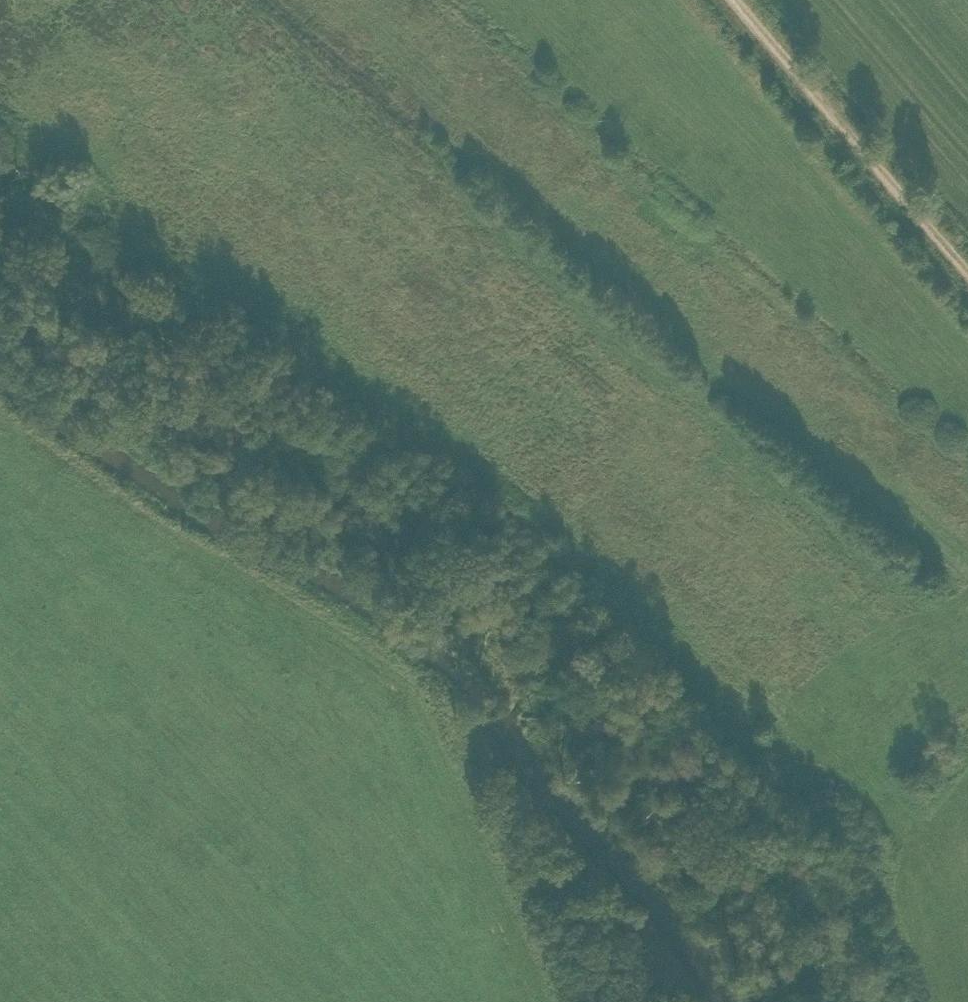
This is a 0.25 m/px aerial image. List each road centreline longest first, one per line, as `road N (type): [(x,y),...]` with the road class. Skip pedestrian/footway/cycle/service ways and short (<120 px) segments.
road 1 (track): [(724,0),(967,295)]

